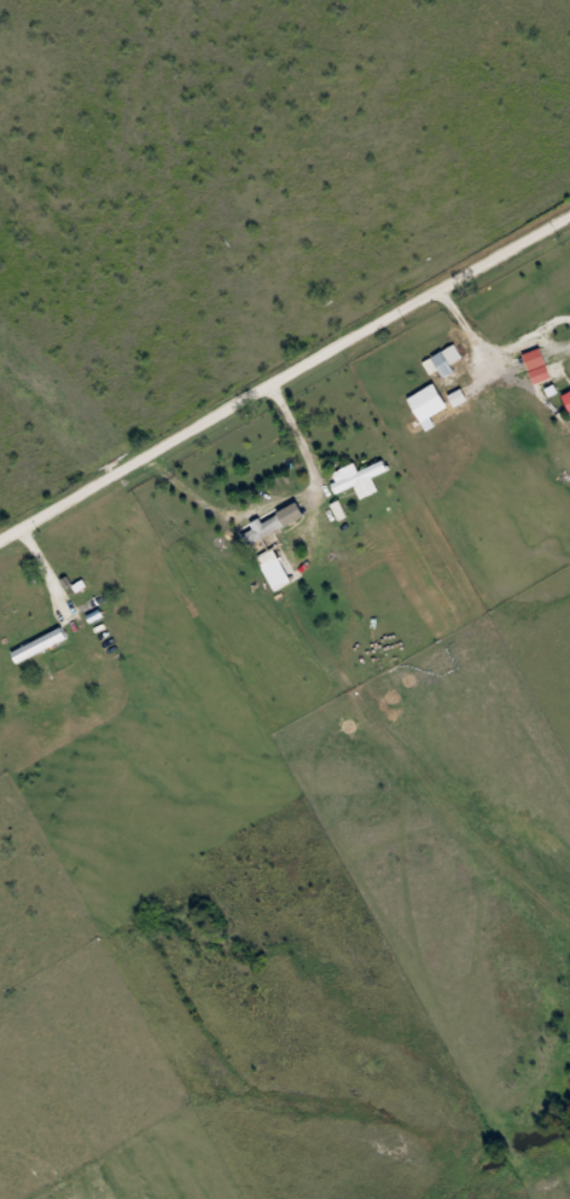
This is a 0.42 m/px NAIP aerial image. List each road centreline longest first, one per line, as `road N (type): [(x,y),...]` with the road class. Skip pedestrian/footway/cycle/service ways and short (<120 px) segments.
road 1 (residential): [(0,535),(569,210)]

